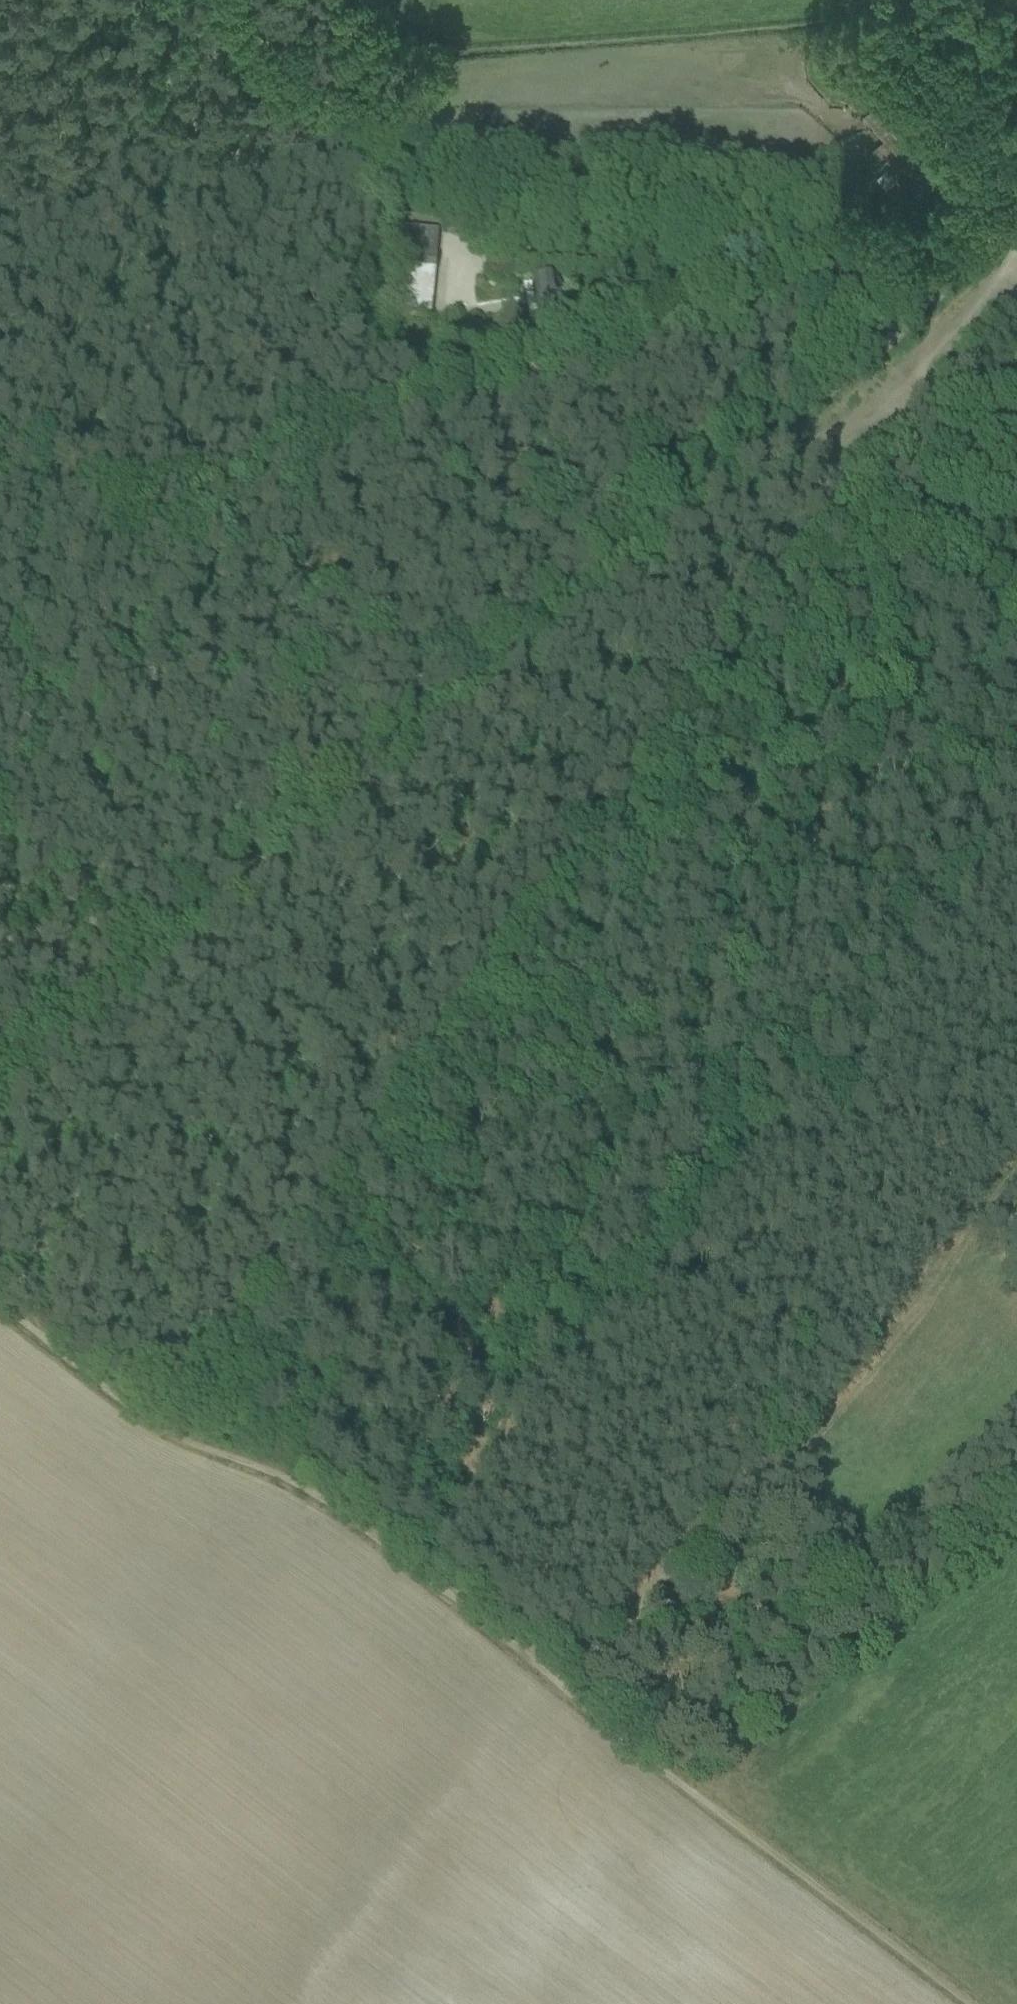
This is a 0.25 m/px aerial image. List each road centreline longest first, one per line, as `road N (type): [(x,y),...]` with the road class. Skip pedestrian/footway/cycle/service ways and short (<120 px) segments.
road 1 (track): [(0,1081),(759,446),(1016,214)]
road 2 (track): [(0,1302),(115,1396),(305,1489),(363,1528),(970,2003)]
road 3 (track): [(0,838),(151,953)]
road 4 (track): [(0,434),(141,533)]

